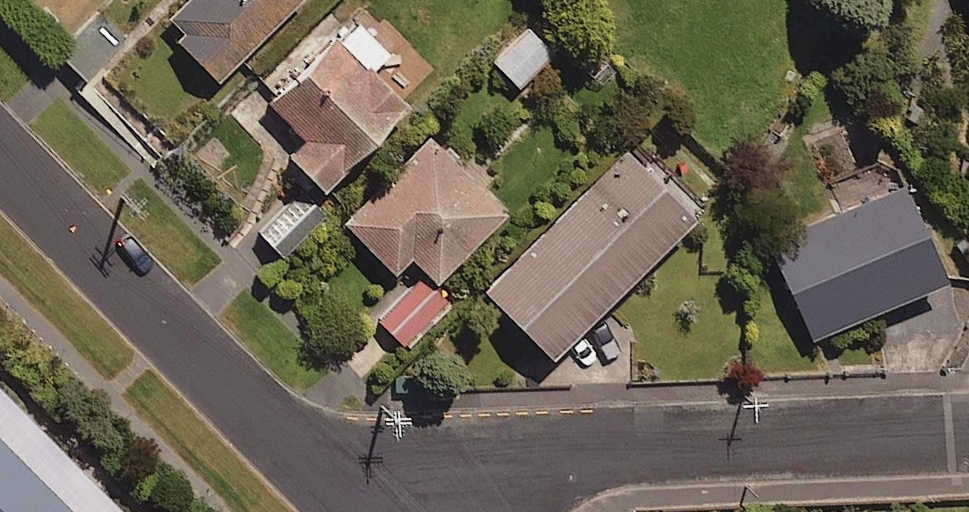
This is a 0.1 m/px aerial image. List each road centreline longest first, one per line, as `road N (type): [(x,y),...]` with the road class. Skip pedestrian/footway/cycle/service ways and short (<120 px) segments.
road 1 (residential): [(968,433),(544,454),(422,511)]
road 2 (residential): [(0,156),(350,511)]

